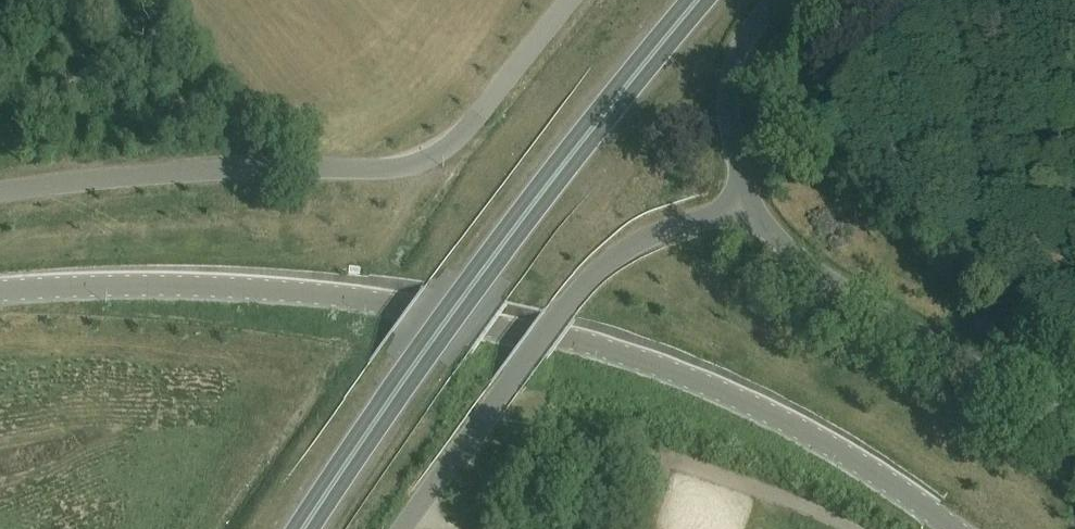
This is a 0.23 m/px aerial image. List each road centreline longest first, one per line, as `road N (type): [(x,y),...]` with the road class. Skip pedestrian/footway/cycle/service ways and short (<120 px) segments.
road 1 (tertiary): [(954,528),(823,438),(630,352),(565,334),(408,302),(253,287),(0,292)]
road 2 (trunk): [(303,528),(478,274),(697,0)]
road 3 (unclassified): [(0,191),(136,175),(424,162),(447,150),(571,0)]
road 4 (unclassified): [(403,528),(535,345),(597,273),(647,238),(750,200)]
road 5 (tertiary): [(750,200),(772,236),(812,266),(1074,427)]
road 6 (tertiary): [(775,0),(736,48),(727,86),(750,200)]

